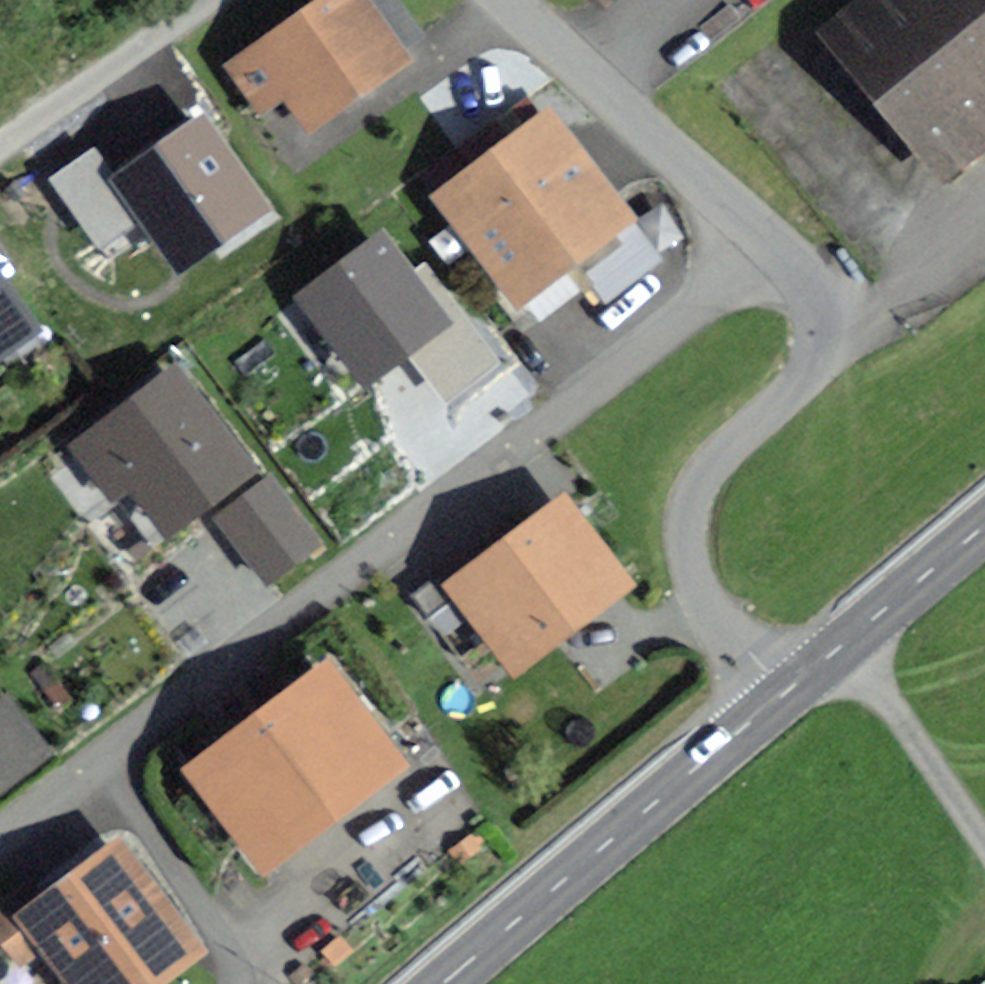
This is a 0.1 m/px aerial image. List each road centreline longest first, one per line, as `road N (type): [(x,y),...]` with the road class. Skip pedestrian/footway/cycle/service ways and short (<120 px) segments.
road 1 (residential): [(0,834),(757,247)]
road 2 (residential): [(757,247),(810,307),(817,336),(809,364),(707,457),(690,488),(682,552),(694,586),(780,688)]
road 3 (tertiary): [(780,688),(431,983)]
road 4 (residential): [(511,0),(757,247)]
road 5 (tertiary): [(984,514),(780,688)]
road 6 (residential): [(0,138),(215,0)]

